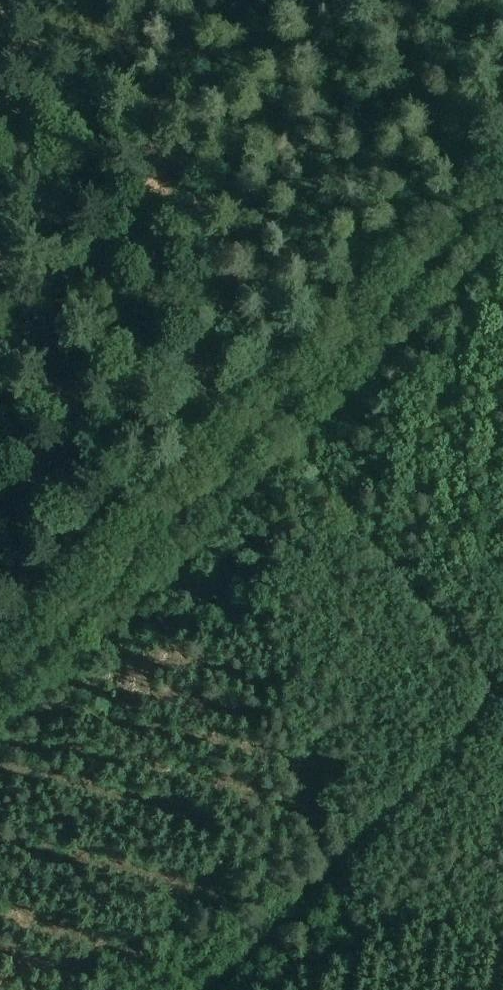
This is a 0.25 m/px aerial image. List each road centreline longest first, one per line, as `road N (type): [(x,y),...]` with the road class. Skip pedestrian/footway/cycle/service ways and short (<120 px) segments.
road 1 (track): [(206,989),(501,696),(292,407),(97,0)]
road 2 (track): [(502,196),(0,690)]

